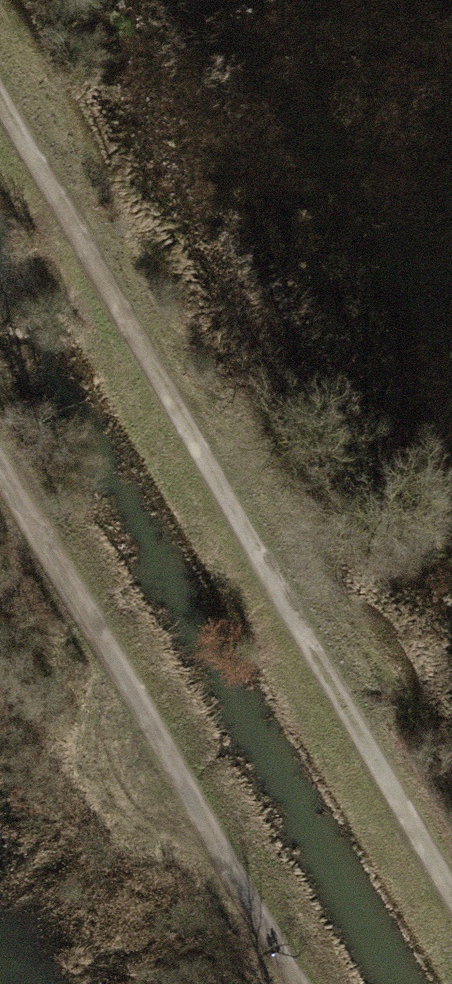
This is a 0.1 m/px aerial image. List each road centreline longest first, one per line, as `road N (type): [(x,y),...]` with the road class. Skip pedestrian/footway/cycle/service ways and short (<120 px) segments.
road 1 (track): [(0,92),(451,888)]
road 2 (track): [(0,450),(303,983)]

